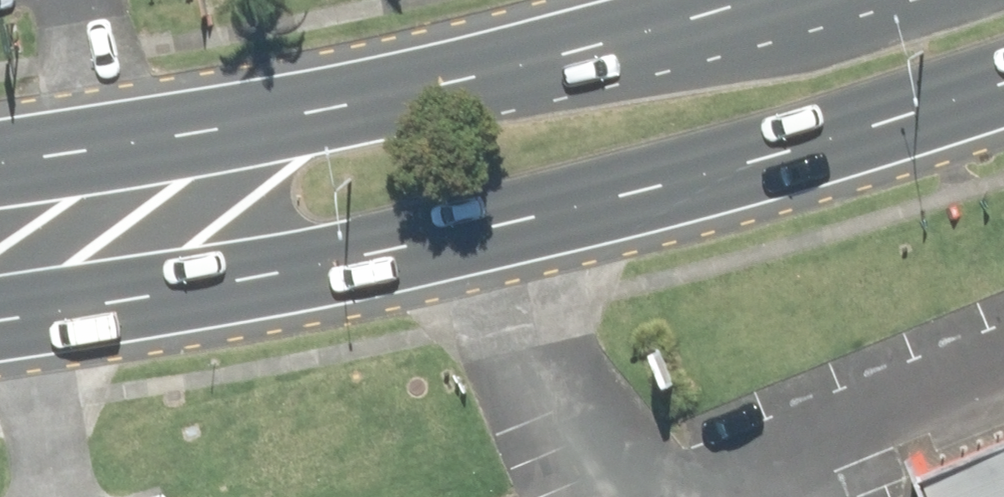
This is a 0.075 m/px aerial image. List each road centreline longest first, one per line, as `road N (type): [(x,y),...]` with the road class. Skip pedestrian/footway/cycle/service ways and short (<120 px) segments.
road 1 (primary): [(1003,93),(516,236),(281,291),(0,332)]
road 2 (primary): [(0,151),(494,59),(723,0)]

